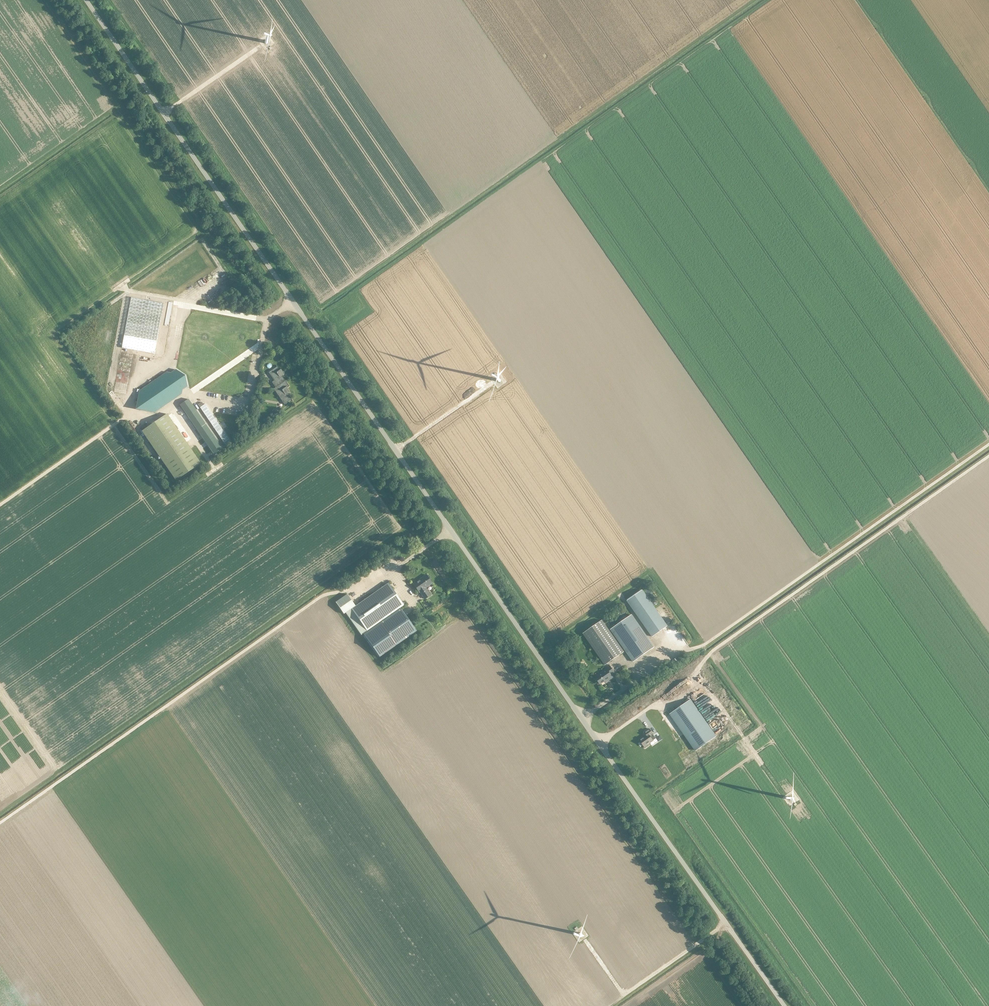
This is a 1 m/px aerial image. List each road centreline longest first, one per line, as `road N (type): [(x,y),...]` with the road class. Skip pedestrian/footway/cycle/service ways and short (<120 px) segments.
road 1 (unclassified): [(785,1005),(87,0)]

